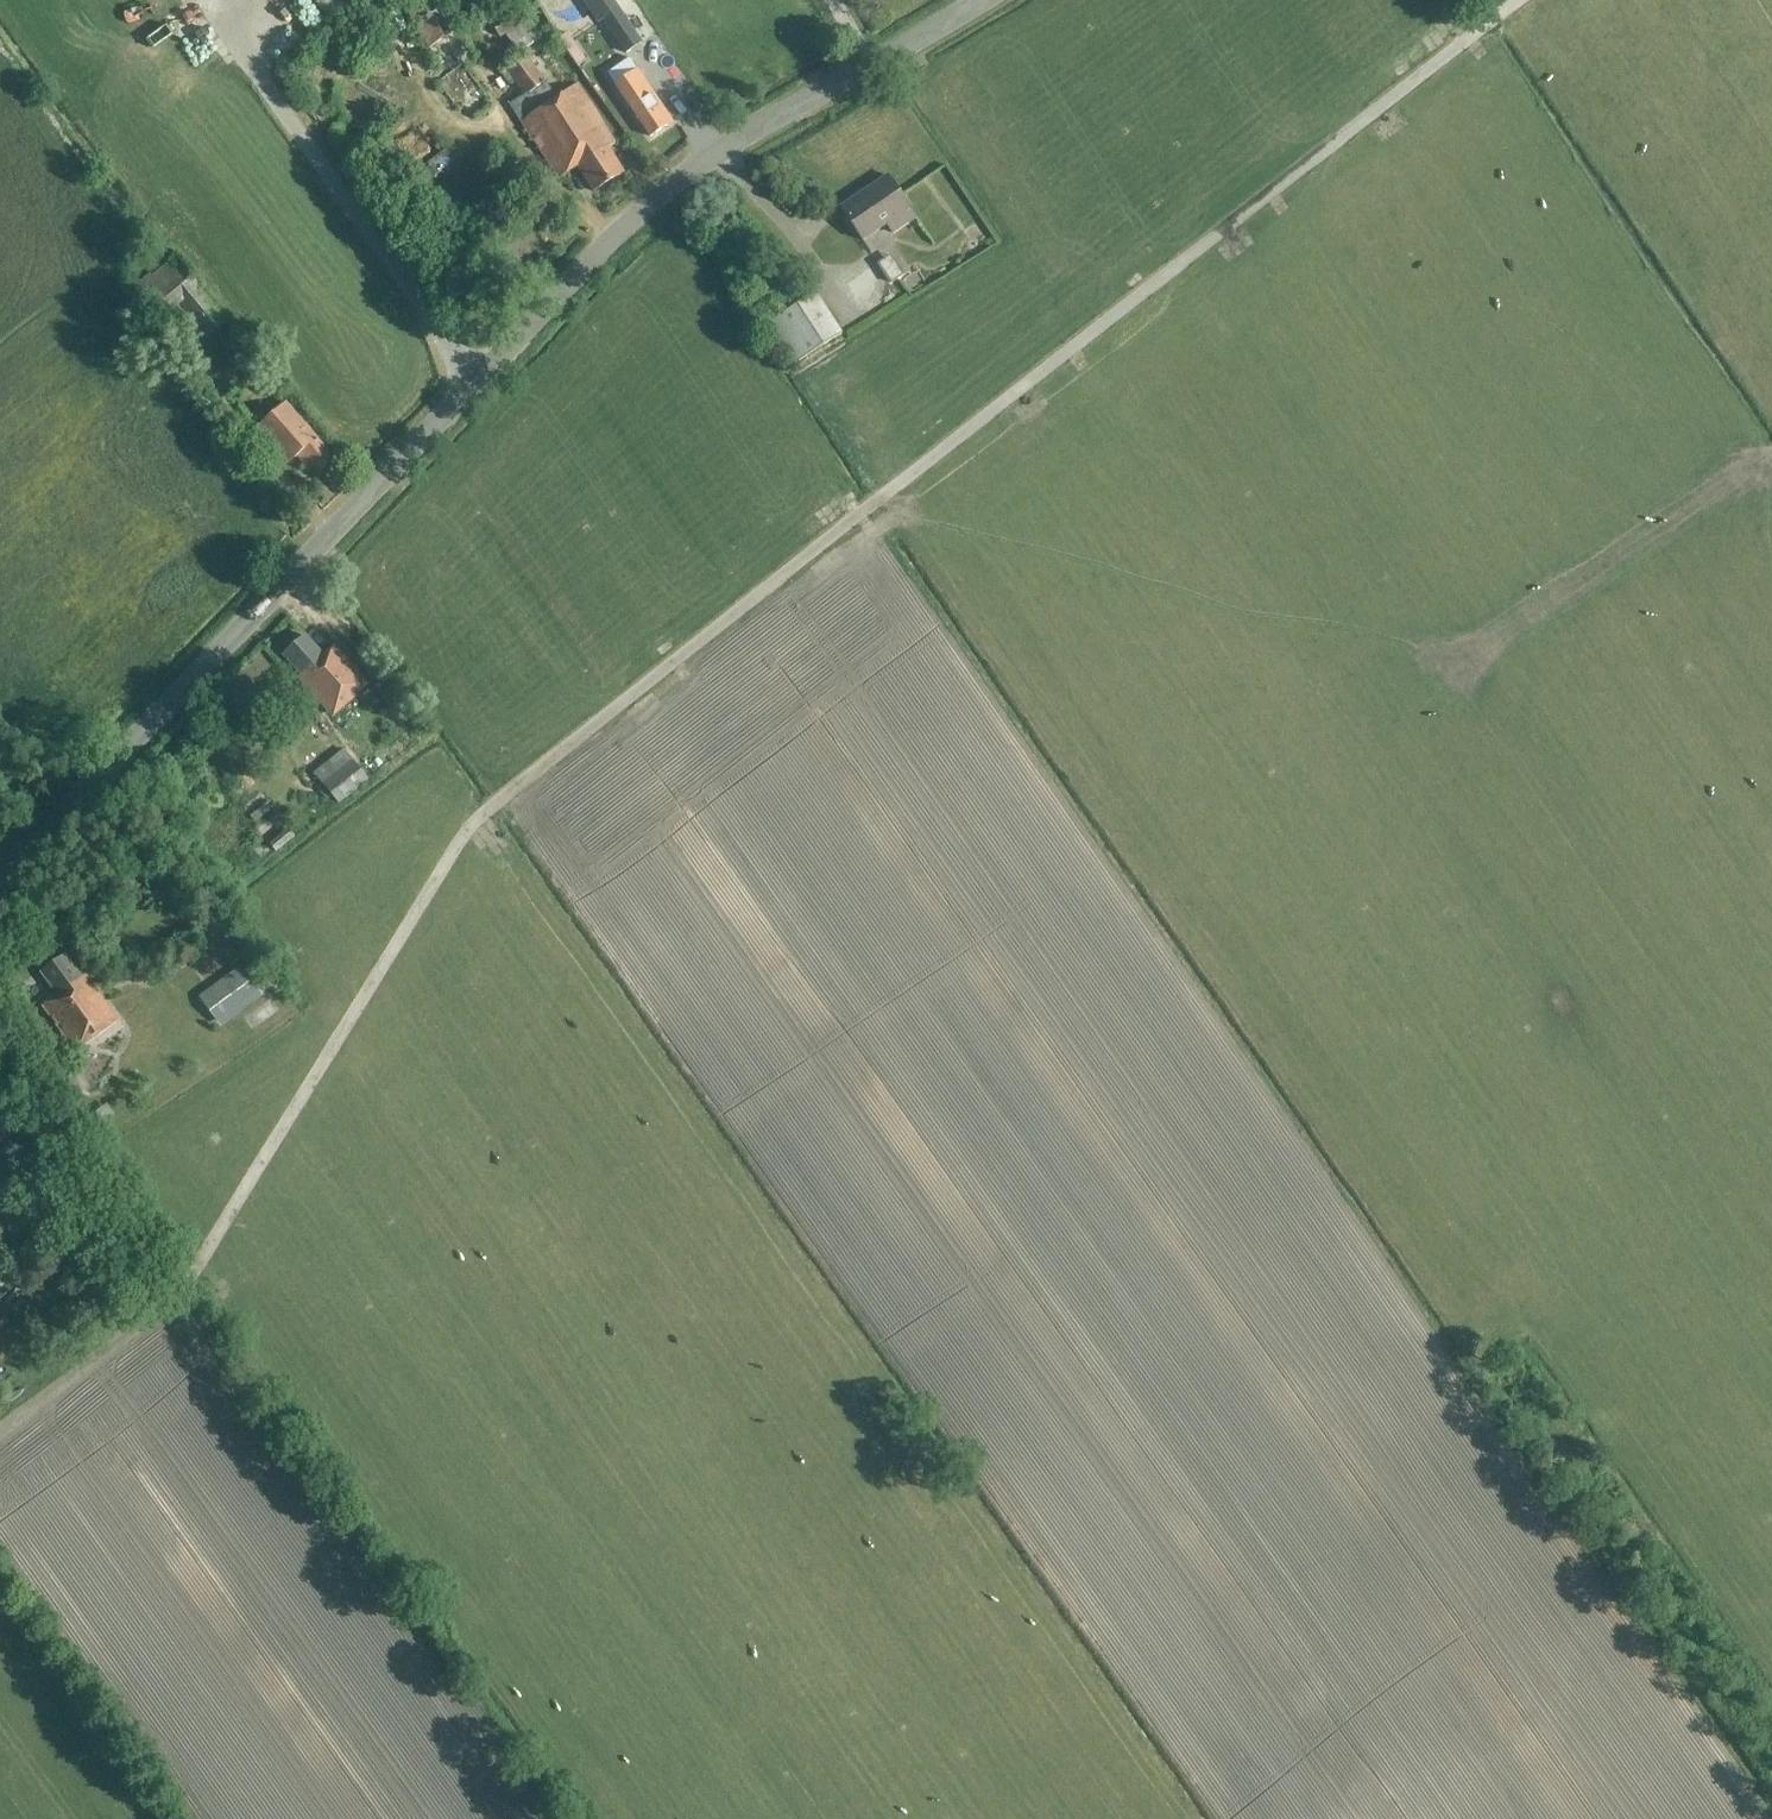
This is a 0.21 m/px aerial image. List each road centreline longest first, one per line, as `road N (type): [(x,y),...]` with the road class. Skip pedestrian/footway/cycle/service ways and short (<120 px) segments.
road 1 (track): [(1518,0),(473,823),(194,1271)]
road 2 (unclassified): [(0,872),(665,193),(754,131),(984,0)]

